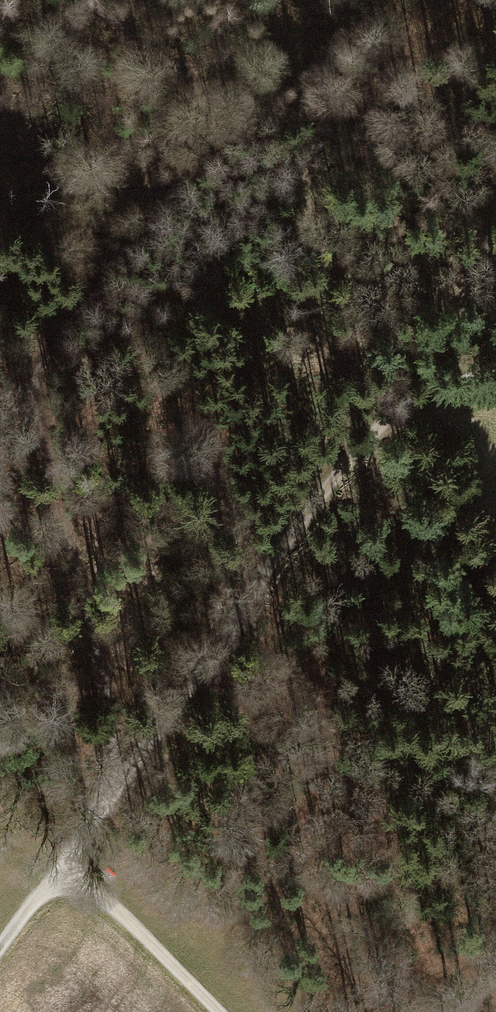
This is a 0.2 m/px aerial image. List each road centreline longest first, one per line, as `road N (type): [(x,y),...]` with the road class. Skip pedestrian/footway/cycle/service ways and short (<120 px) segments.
road 1 (track): [(90,0),(182,72),(208,102),(214,127),(203,157),(54,344),(36,388),(120,783)]
road 2 (track): [(120,783),(357,437),(422,395),(495,374)]
road 3 (track): [(219,1011),(131,923),(57,868)]

